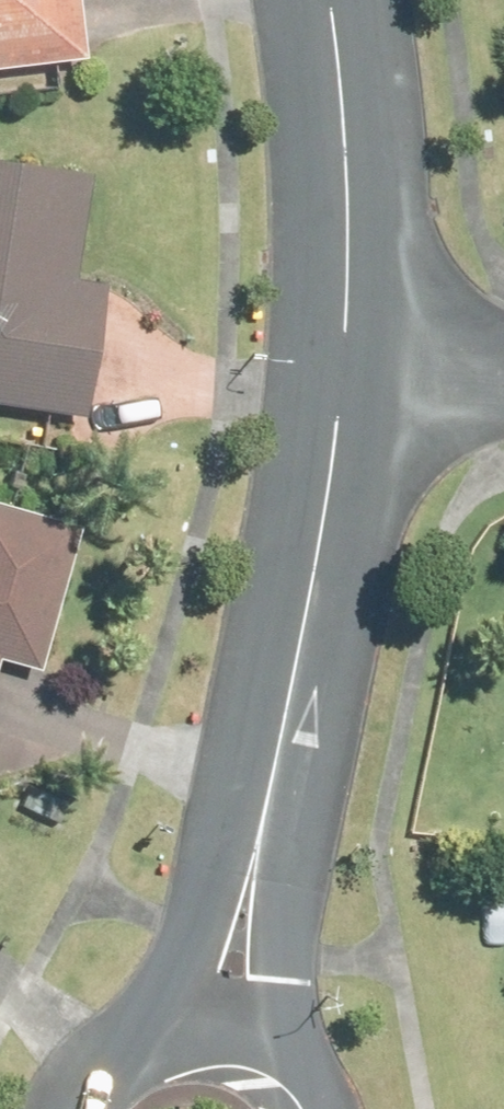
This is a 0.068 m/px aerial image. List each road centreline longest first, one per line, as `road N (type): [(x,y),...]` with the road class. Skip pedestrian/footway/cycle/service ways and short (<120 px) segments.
road 1 (tertiary): [(339,381),(342,53),(328,0)]
road 2 (tertiary): [(282,752),(323,544),(339,381)]
road 3 (tertiary): [(181,1046),(282,752)]
road 4 (tertiary): [(282,752),(248,1061)]
road 5 (residential): [(339,381),(503,380)]

